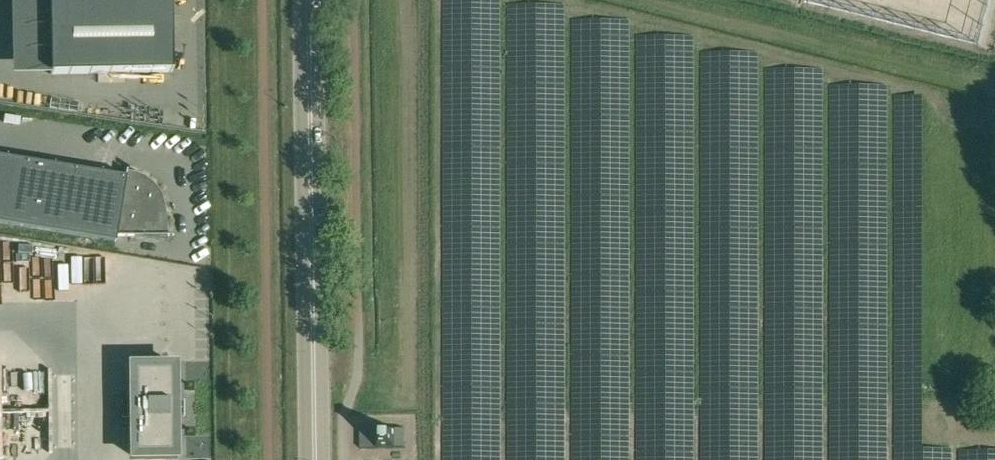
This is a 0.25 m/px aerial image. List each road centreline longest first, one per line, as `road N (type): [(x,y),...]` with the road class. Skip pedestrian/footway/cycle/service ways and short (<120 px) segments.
road 1 (secondary): [(315,459),(308,0)]

